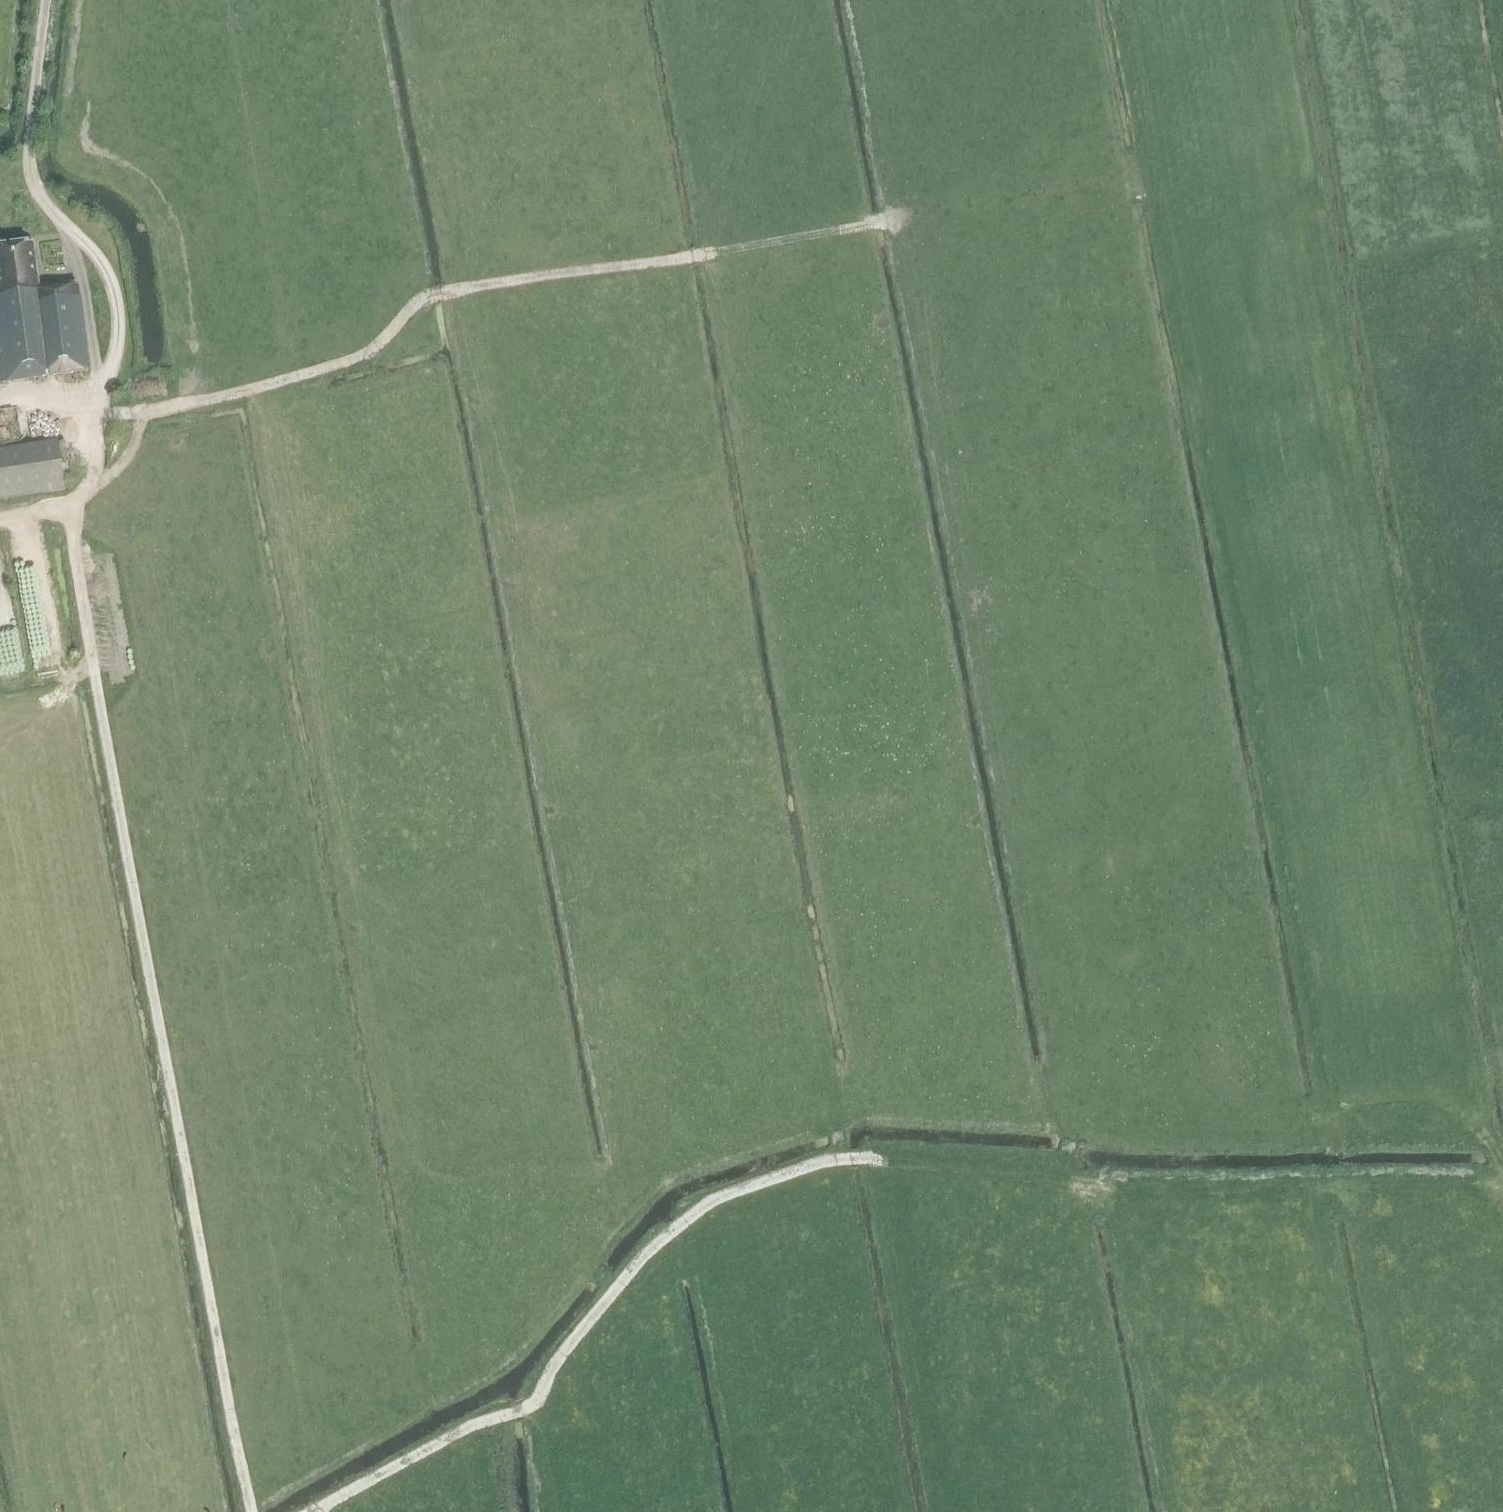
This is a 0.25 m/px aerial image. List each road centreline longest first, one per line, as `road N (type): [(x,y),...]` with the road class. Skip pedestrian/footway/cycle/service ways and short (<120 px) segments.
road 1 (unclassified): [(30,149),(49,0)]

